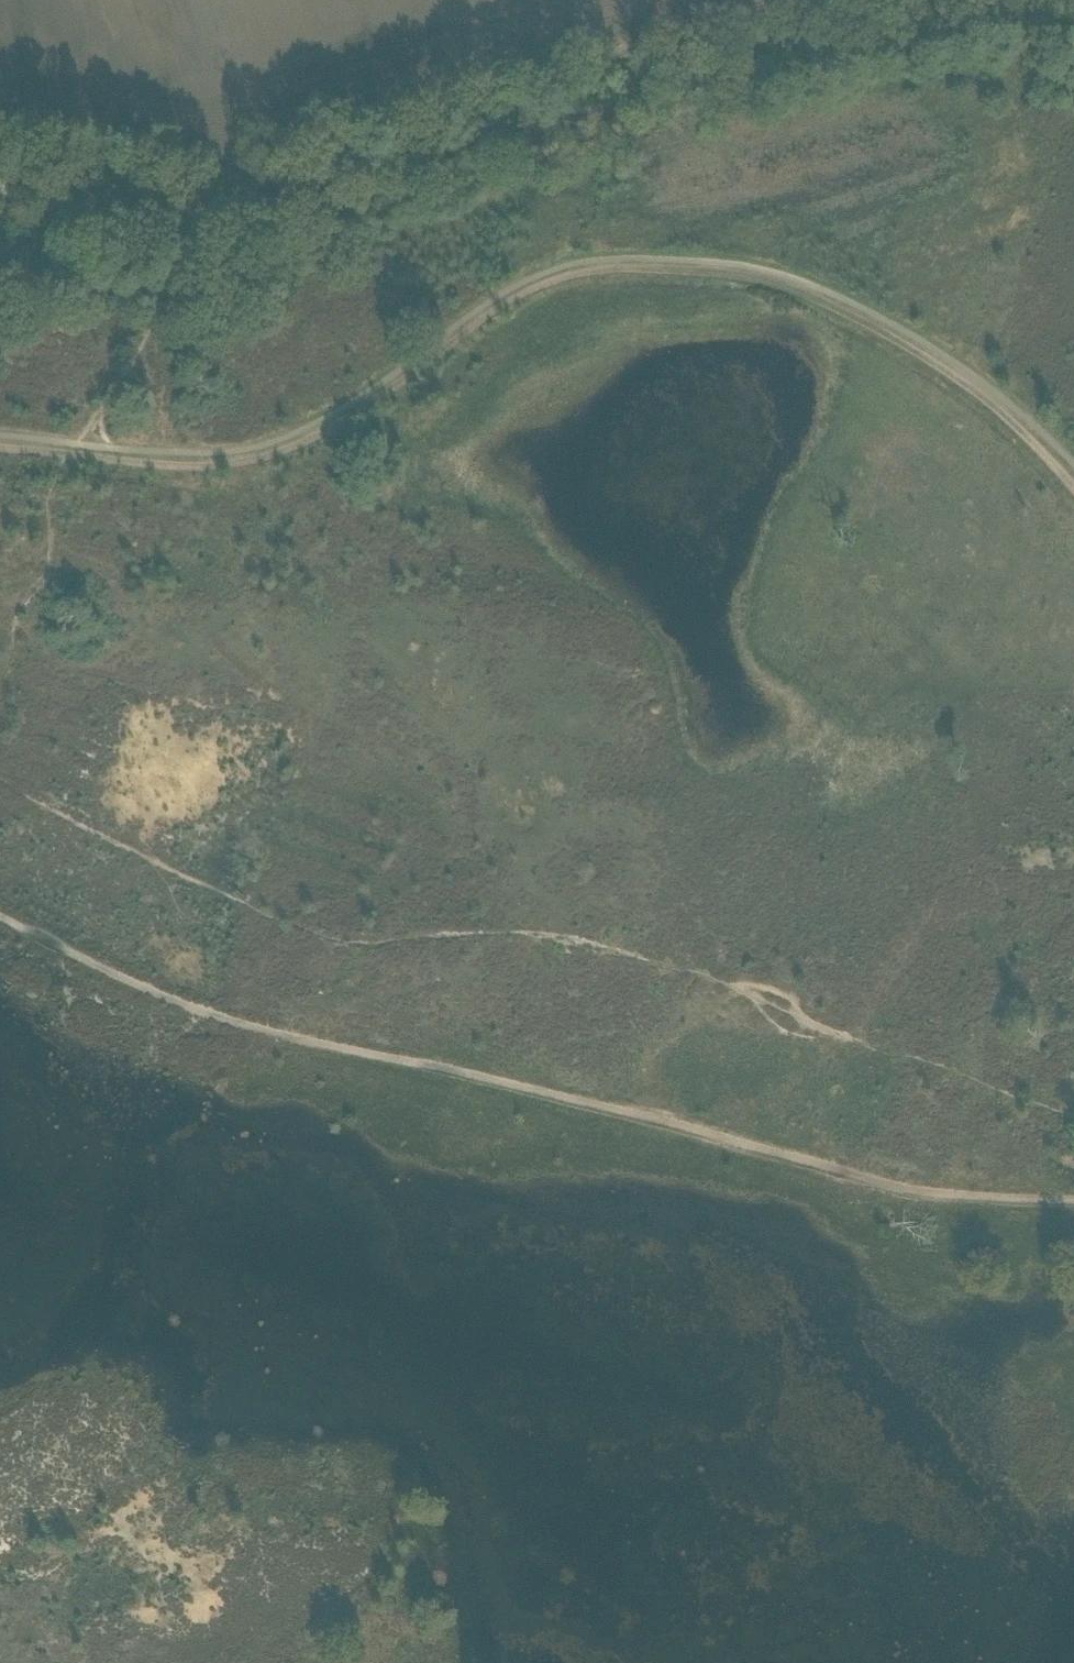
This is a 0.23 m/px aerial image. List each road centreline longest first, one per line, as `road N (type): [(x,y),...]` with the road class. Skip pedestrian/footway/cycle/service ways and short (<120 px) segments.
road 1 (track): [(1073,492),(1033,446),(908,351),(751,285),(649,276),(511,307),(310,444),(201,469),(0,456)]
road 2 (track): [(0,925),(258,1032),(643,1117),(933,1199),(1073,1203)]
road 3 (track): [(1073,3),(198,208),(0,176)]

